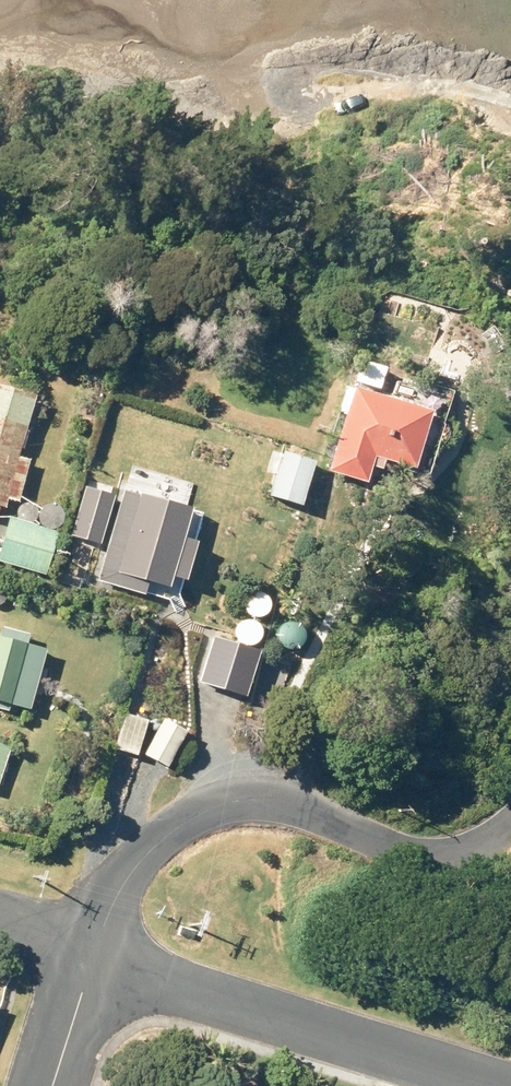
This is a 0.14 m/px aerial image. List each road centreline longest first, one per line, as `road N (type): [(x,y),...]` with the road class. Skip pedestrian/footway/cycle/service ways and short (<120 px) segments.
road 1 (unclassified): [(510,825),(448,851),(413,852),(310,810),(264,799),(223,802),(150,841),(118,885),(93,958)]
road 2 (residential): [(500,1085),(93,958)]
road 3 (residential): [(93,958),(53,1085)]

